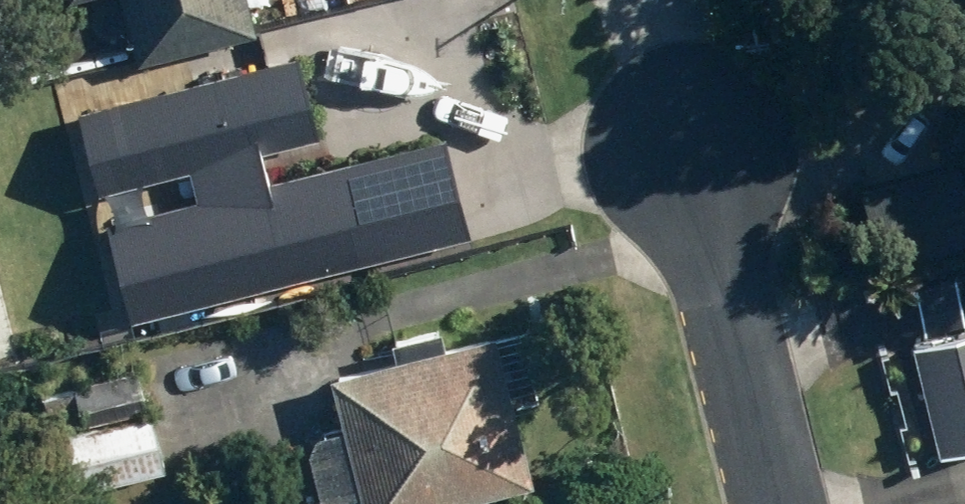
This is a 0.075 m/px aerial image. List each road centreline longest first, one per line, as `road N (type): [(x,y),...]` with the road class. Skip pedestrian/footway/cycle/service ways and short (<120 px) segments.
road 1 (residential): [(688,147),(778,503)]

